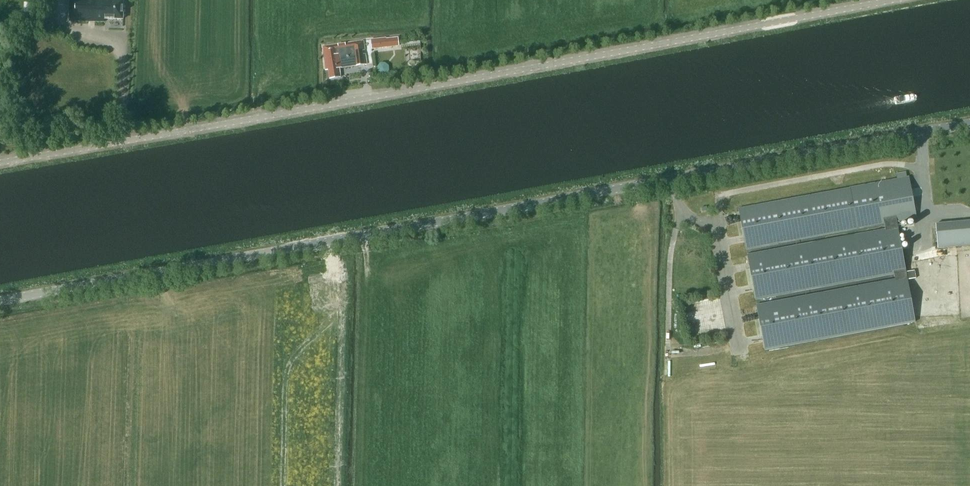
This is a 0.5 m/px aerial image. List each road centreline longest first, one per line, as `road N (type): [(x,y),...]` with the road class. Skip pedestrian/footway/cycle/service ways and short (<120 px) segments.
road 1 (tertiary): [(0,299),(969,122)]
road 2 (tertiary): [(0,162),(889,0)]

